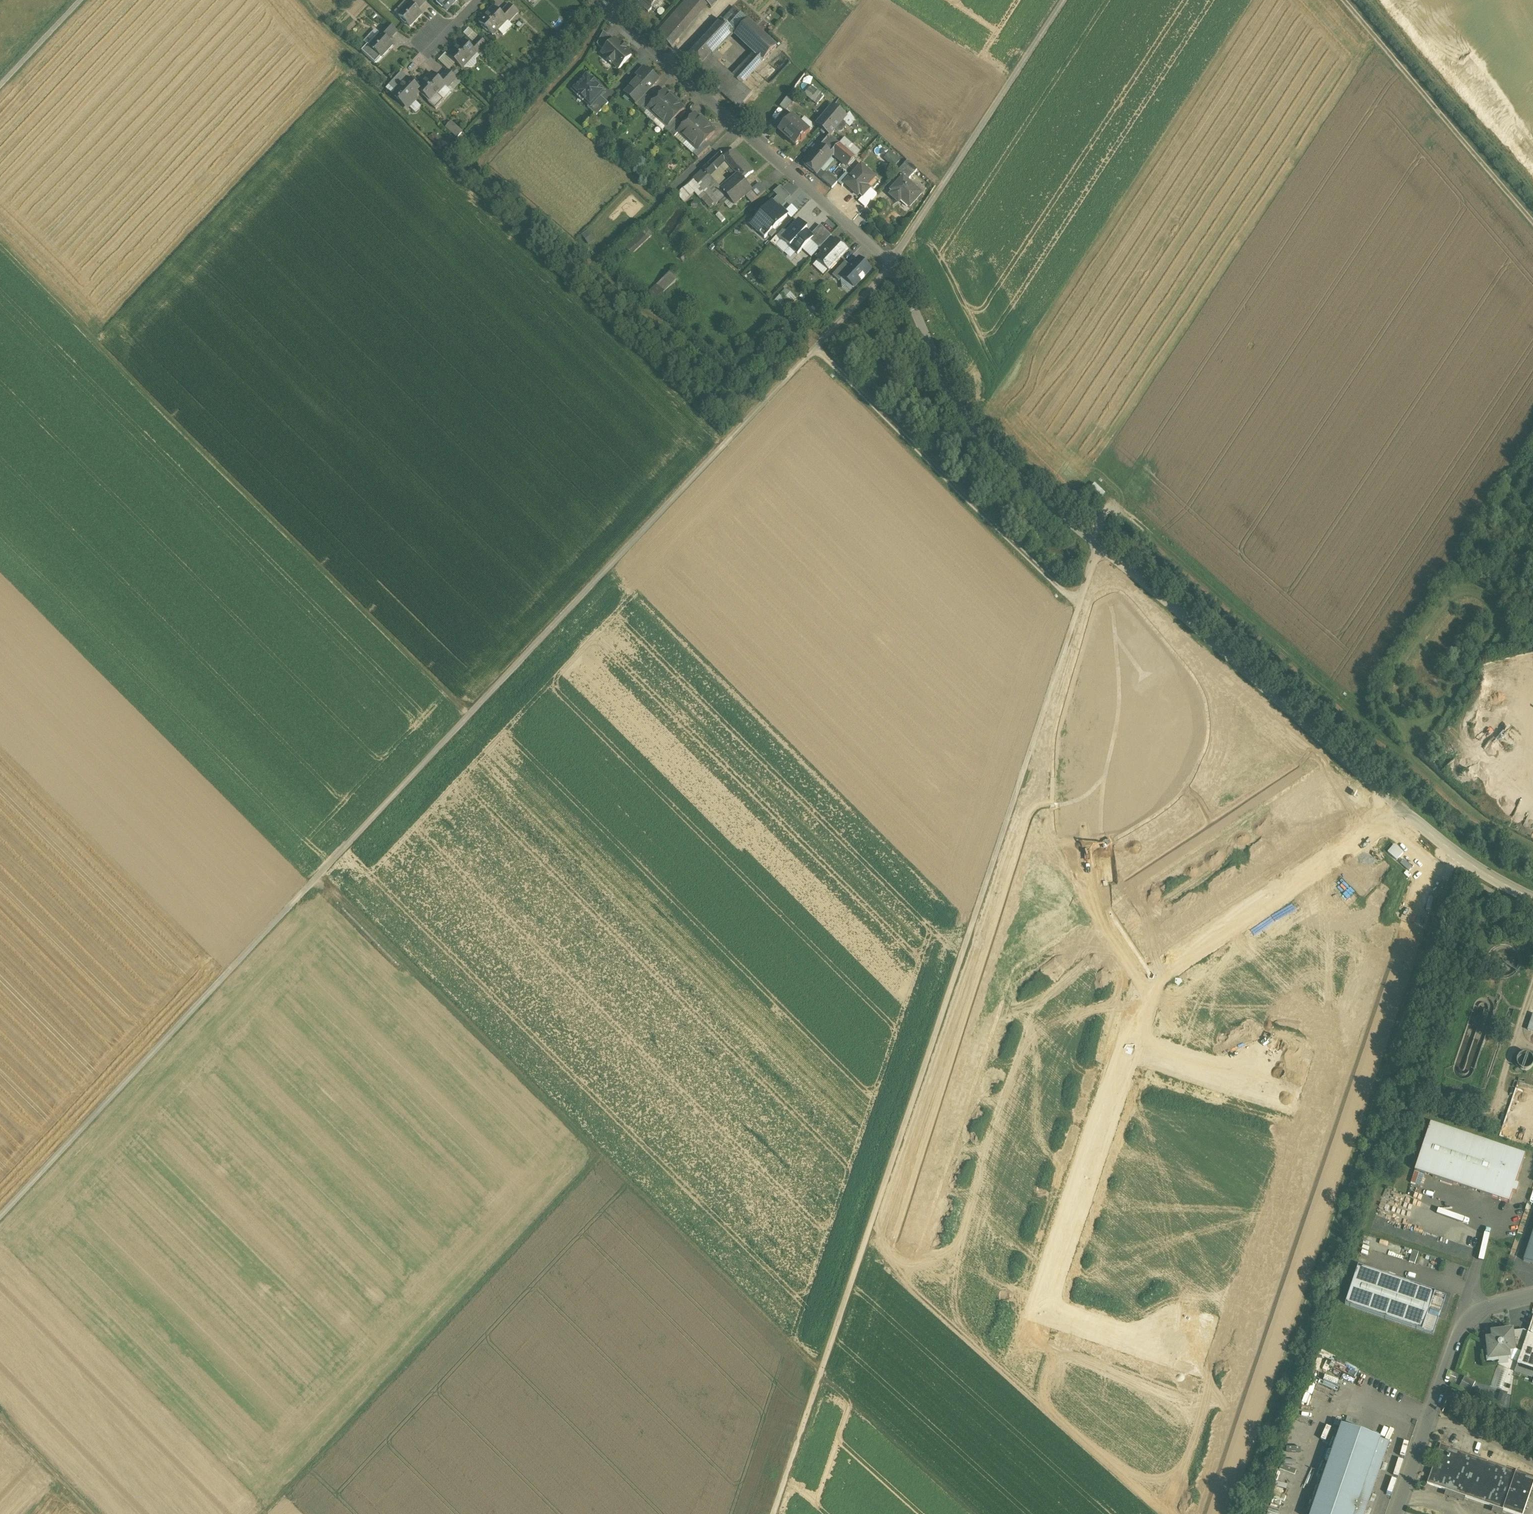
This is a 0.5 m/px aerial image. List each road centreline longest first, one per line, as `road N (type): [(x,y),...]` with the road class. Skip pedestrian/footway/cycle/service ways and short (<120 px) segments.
road 1 (track): [(892,265),(0,1217)]
road 2 (track): [(1100,546),(774,1513)]
road 3 (track): [(978,1513),(821,1374),(316,878)]
road 4 (unclassified): [(892,265),(954,397),(1001,462),(1403,809)]
road 5 (track): [(1231,1513),(1457,856)]
road 6 (track): [(469,716),(0,243)]
road 7 (track): [(822,341),(782,340),(737,383),(484,165),(578,62),(608,11)]
road 8 (track): [(1532,846),(1492,826),(1418,766),(1116,508),(1090,538)]
road 9 (track): [(606,1158),(277,1513)]
road 10 (residential): [(608,11),(892,265)]
road 11 (residential): [(1133,1047),(1161,970),(1403,809)]
road 12 (track): [(1076,613),(814,353)]
road 13 (residential): [(1124,1342),(1043,1312),(1133,1047)]
road 14 (track): [(892,265),(1064,0)]
road 15 (track): [(1532,230),(1344,0)]
road 16 (track): [(1358,717),(1463,563),(1504,538),(1532,537)]
road 17 (residential): [(1395,1513),(1462,1316)]
road 18 (residential): [(1124,1342),(1174,1318),(1199,1331),(1186,1356),(1143,1347)]
road 19 (track): [(98,1513),(0,1417)]
road 20 (track): [(0,99),(93,0)]
road 21 (residential): [(1215,1075),(1261,1091),(1279,1088),(1284,1060),(1256,1055)]

